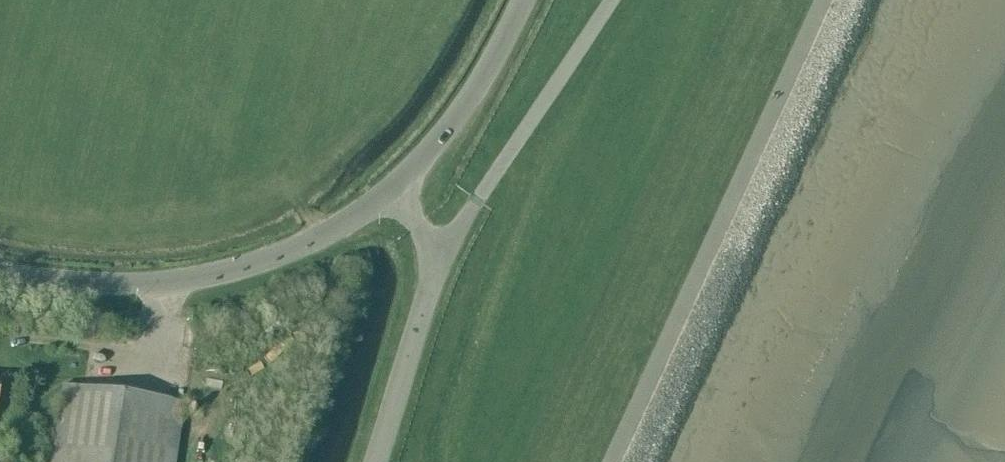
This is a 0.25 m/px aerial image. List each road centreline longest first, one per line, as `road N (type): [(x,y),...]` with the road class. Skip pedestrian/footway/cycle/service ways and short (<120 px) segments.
road 1 (unclassified): [(621,461),(826,0)]
road 2 (unclassified): [(393,197),(290,253),(208,280),(89,287),(0,275)]
road 3 (unclassified): [(622,0),(444,264),(393,197)]
road 4 (unclassified): [(393,197),(469,107),(531,0)]
road 5 (track): [(444,264),(379,461)]

